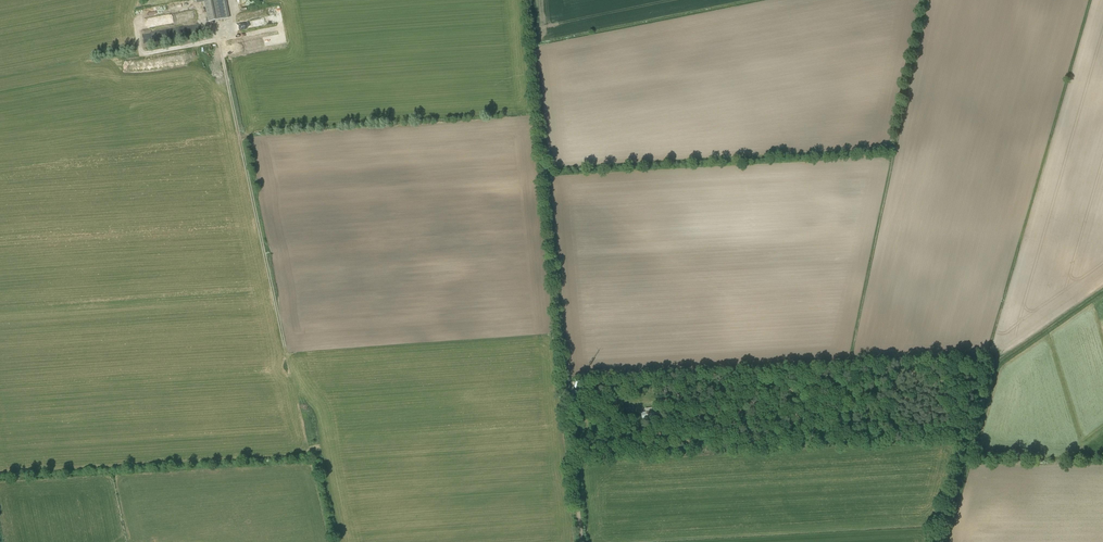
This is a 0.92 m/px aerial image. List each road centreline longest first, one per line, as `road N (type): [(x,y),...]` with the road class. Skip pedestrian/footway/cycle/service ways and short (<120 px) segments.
road 1 (track): [(527,0),(580,541)]

